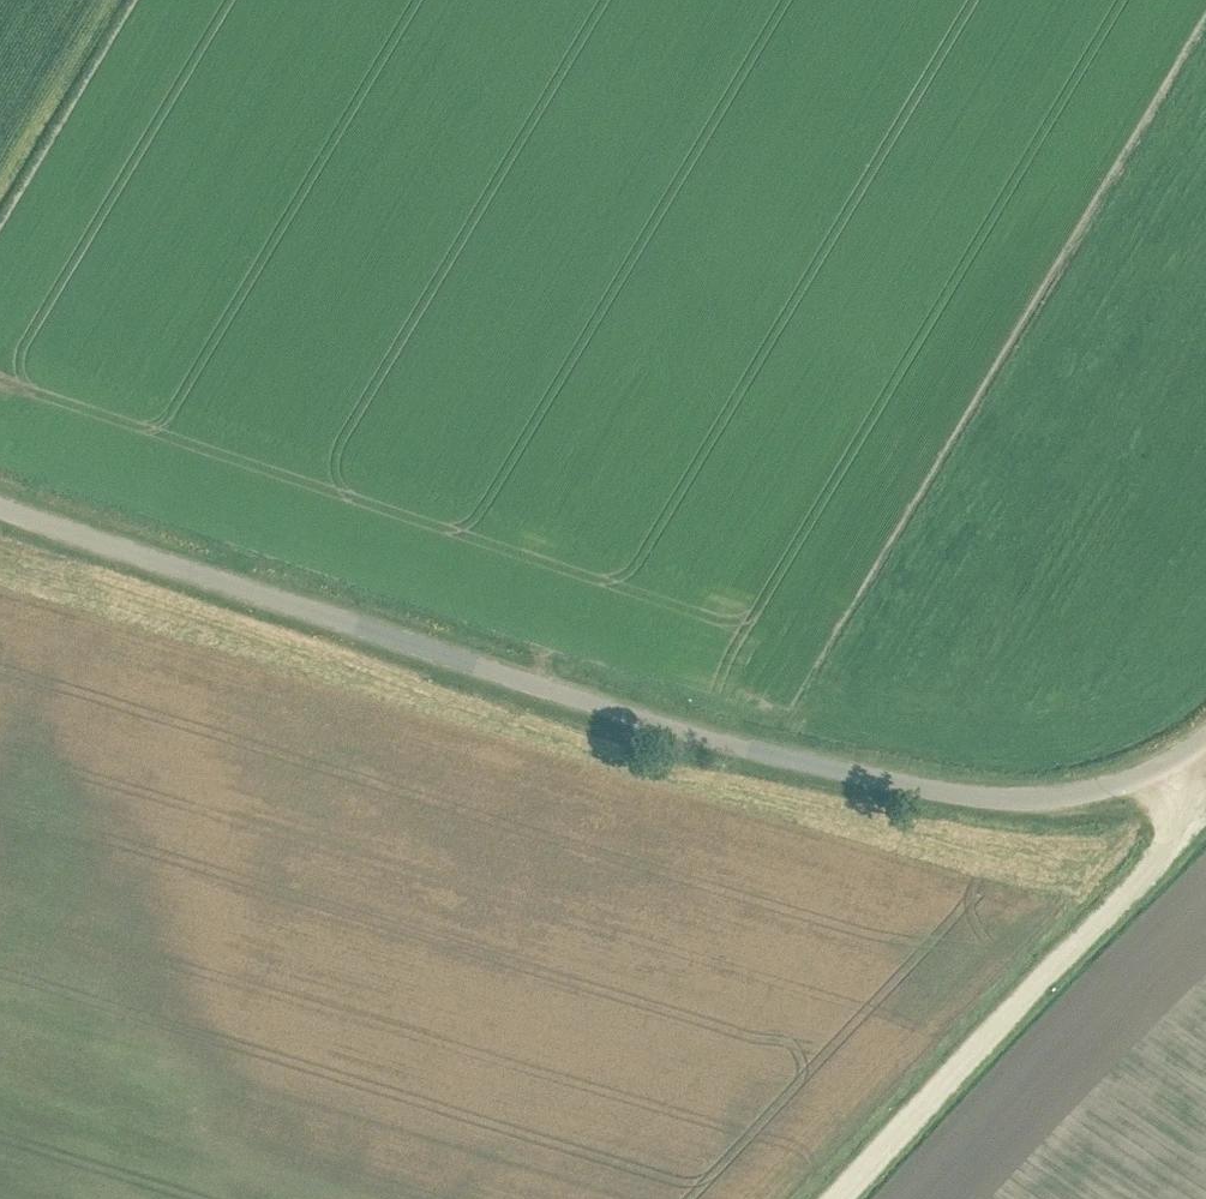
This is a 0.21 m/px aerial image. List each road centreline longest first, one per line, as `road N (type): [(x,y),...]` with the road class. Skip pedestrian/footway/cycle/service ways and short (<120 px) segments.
road 1 (unclassified): [(1205,744),(1134,789),(1088,799),(1008,807),(878,783),(616,714),(0,512)]
road 2 (track): [(1134,789),(1177,838),(837,1198)]

